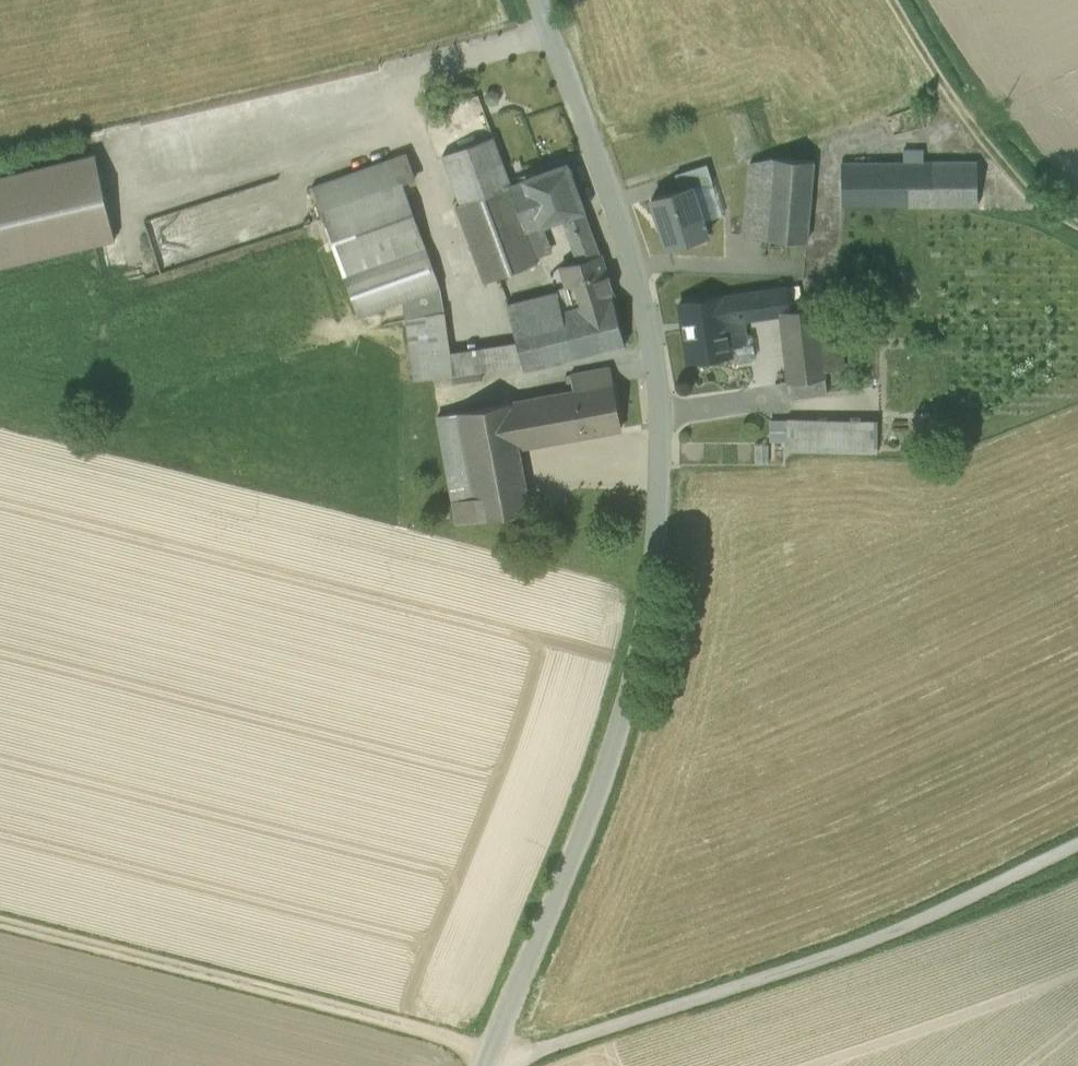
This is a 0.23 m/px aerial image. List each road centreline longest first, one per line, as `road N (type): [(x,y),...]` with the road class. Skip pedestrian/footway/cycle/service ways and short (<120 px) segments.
road 1 (tertiary): [(483,1065),(630,716),(656,586),(664,467),(663,382),(636,265),(537,0)]
road 2 (track): [(1077,844),(879,939),(525,1055),(491,1048)]
road 3 (track): [(0,923),(491,1048)]
road 4 (track): [(1077,222),(1034,198),(971,130),(892,0)]
road 5 (track): [(971,130),(838,137),(821,274)]

